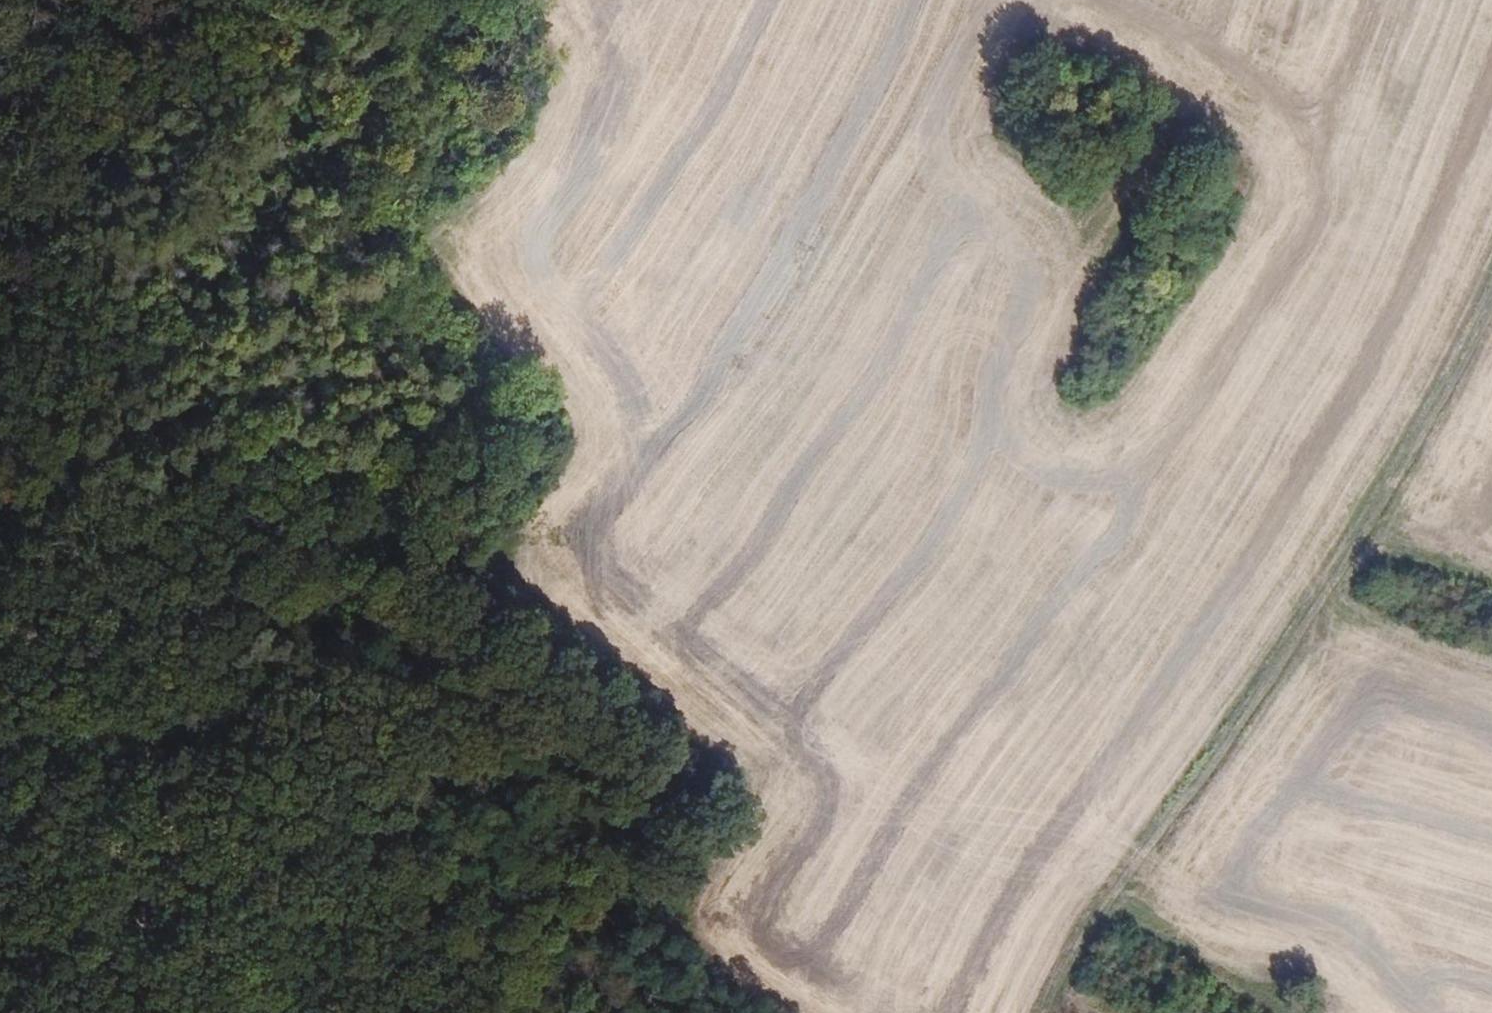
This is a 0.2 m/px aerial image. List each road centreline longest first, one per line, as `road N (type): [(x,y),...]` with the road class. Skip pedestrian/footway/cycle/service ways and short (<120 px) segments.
road 1 (track): [(1078,1012),(1491,277)]

